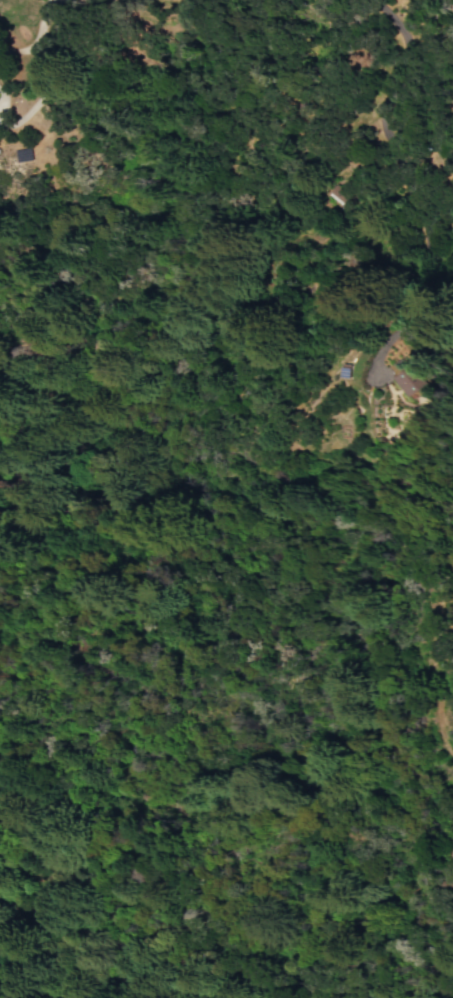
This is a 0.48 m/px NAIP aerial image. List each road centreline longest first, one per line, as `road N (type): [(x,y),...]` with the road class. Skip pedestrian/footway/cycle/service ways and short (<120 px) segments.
road 1 (track): [(438,550),(430,652),(441,739),(452,754)]

